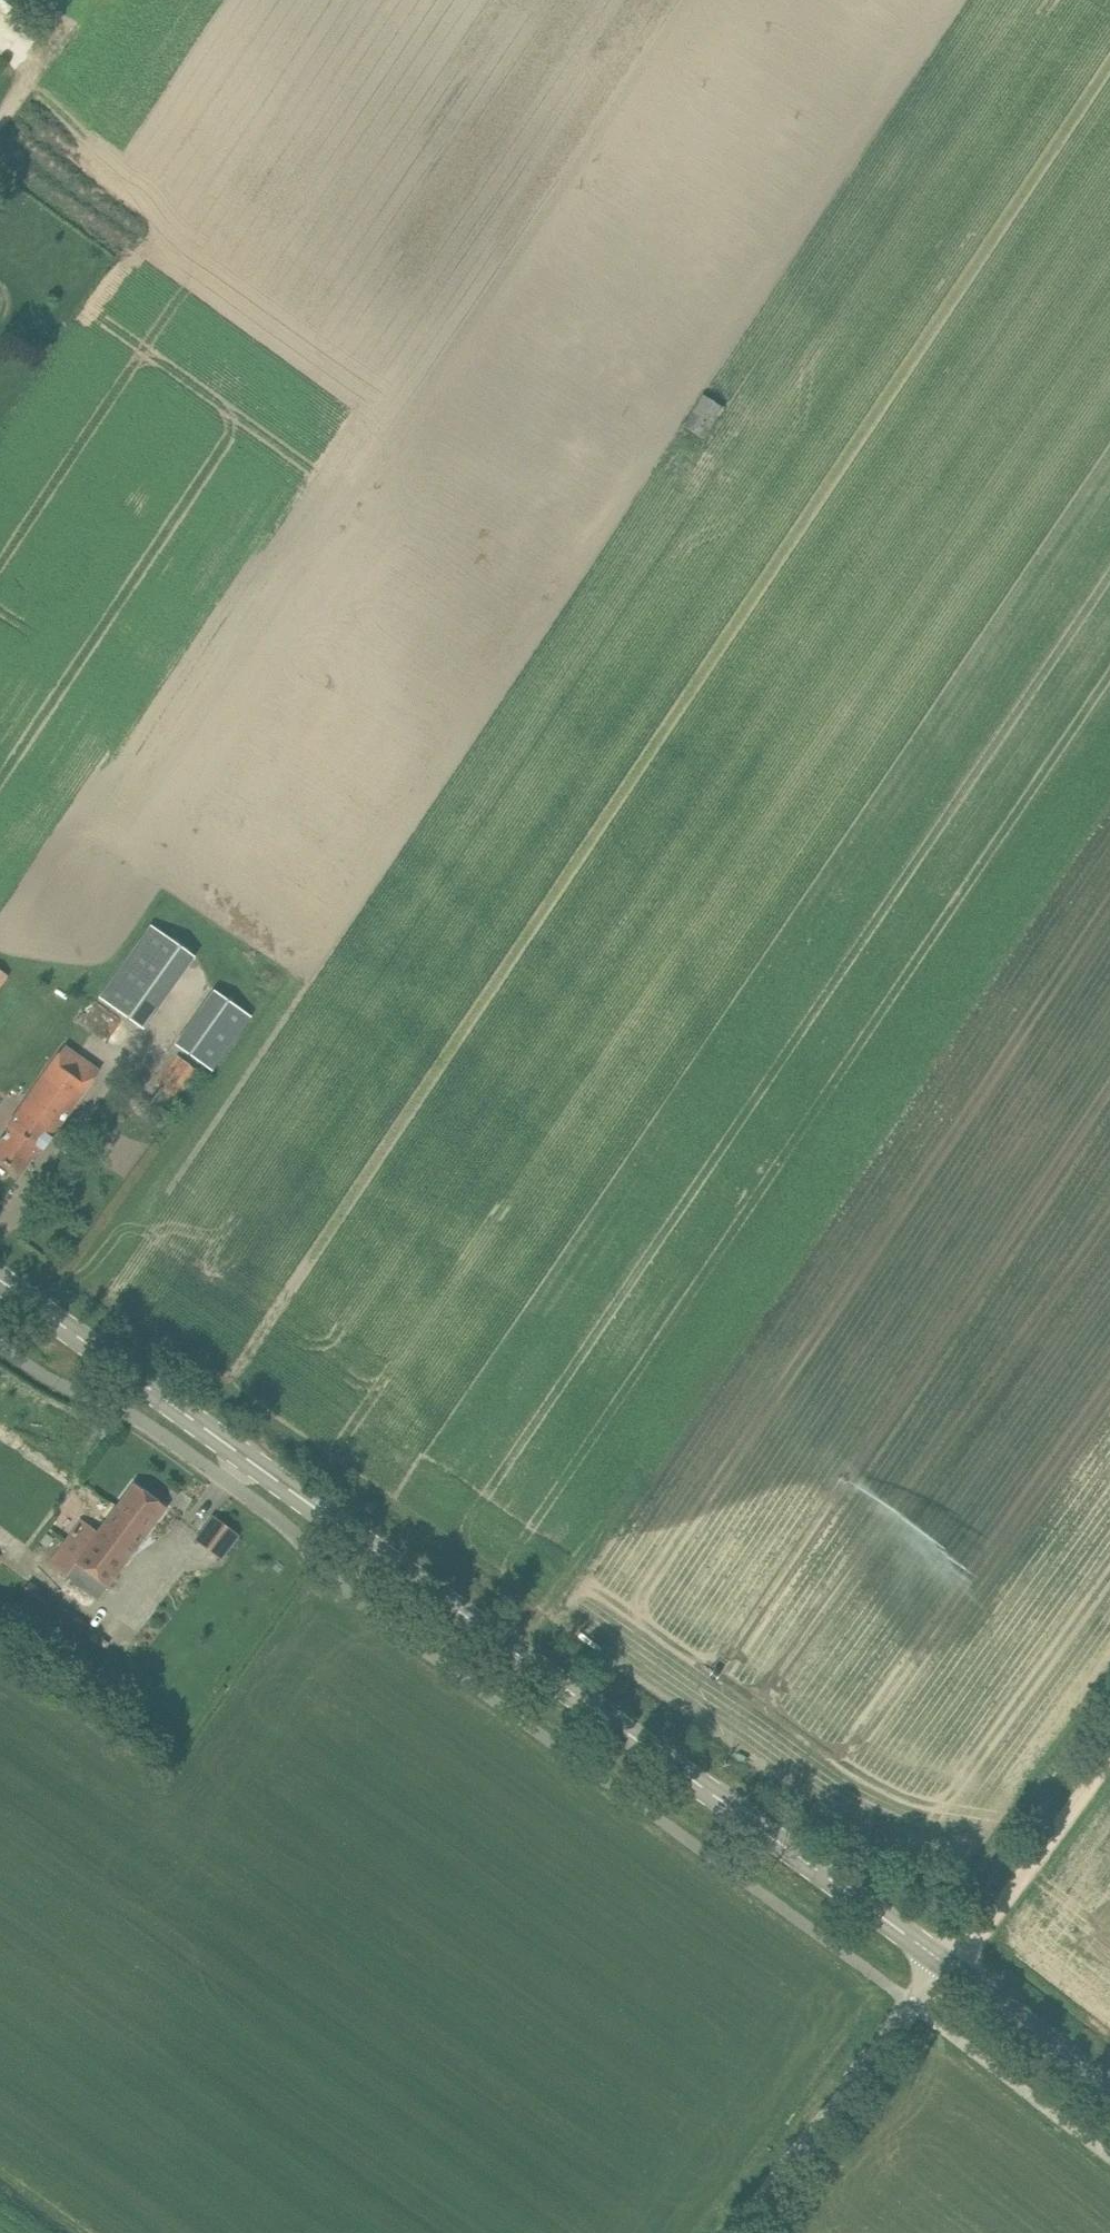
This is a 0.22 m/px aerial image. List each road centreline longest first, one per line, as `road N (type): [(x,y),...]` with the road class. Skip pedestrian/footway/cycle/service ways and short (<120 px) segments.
road 1 (tertiary): [(950,1967),(0,1280)]
road 2 (unclassified): [(741,2232),(950,1967)]
road 3 (track): [(950,1967),(1109,1755)]
road 4 (tertiary): [(1109,2090),(950,1967)]

